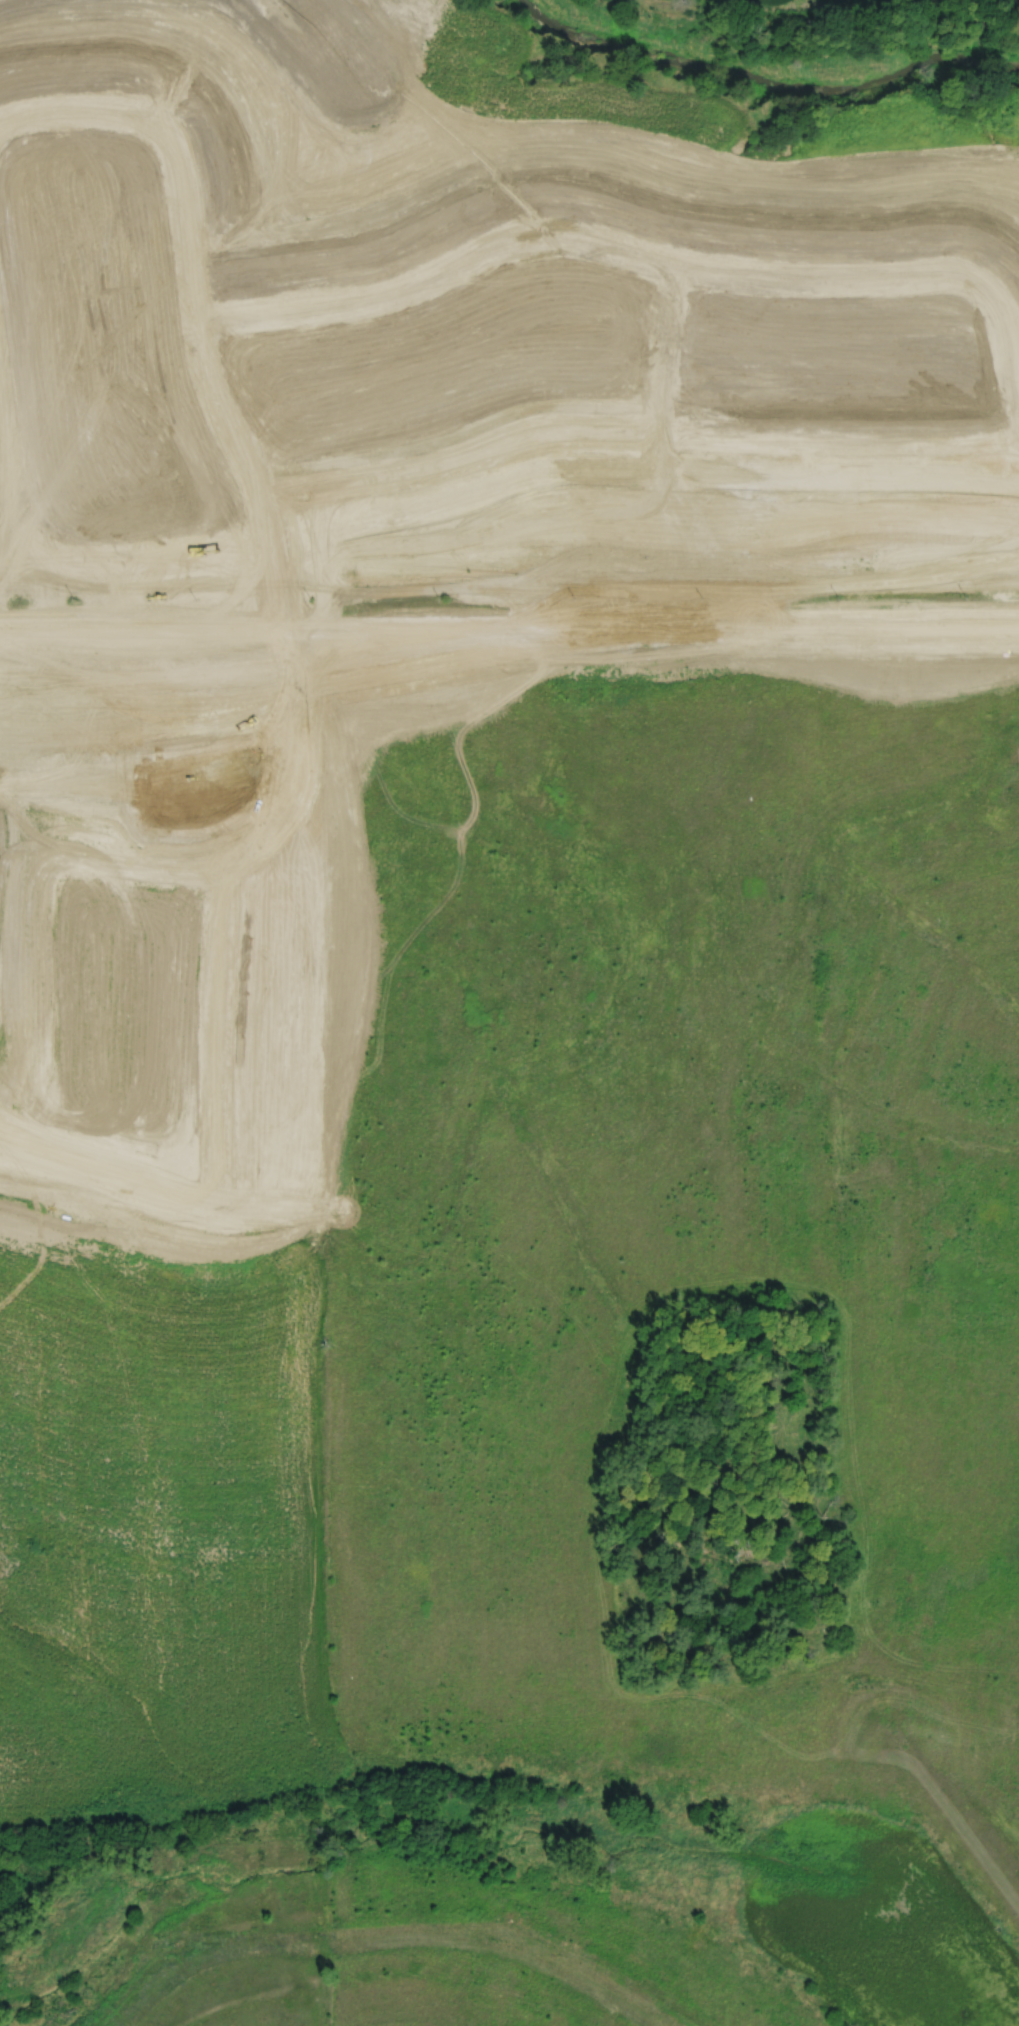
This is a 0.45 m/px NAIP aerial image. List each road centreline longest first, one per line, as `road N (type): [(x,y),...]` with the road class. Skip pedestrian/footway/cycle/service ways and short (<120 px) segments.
road 1 (track): [(94,2025),(187,1952),(387,1931),(526,1944),(671,2025)]

